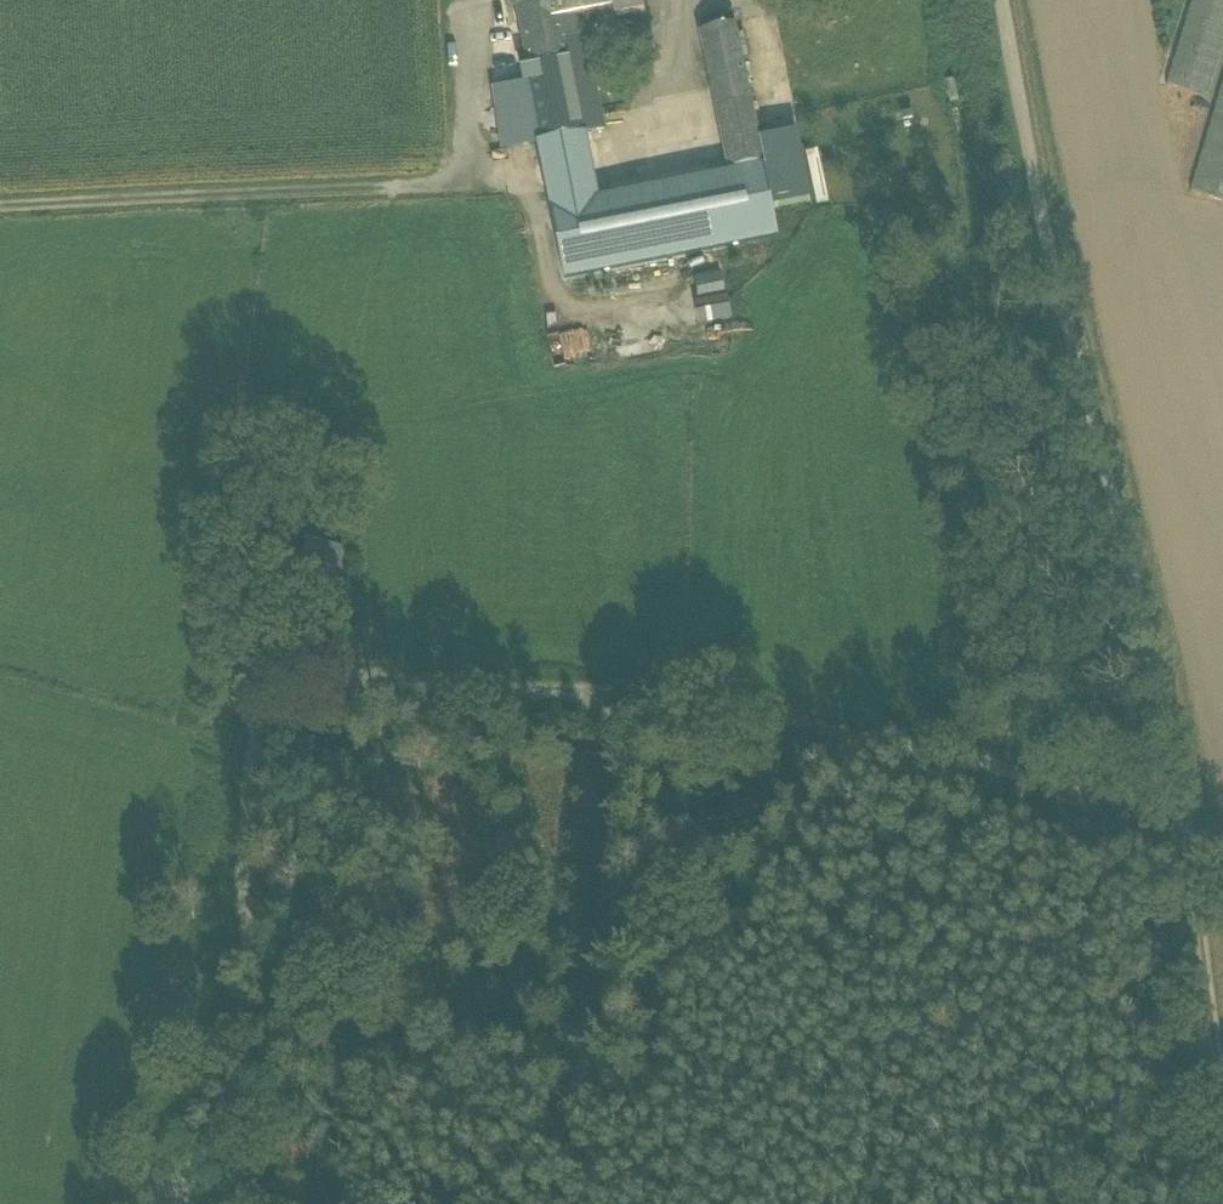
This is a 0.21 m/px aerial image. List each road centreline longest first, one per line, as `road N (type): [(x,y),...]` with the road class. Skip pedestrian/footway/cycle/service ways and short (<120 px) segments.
road 1 (unclassified): [(286,692),(954,740),(1138,782),(1175,770),(1050,261),(998,0)]
road 2 (track): [(0,207),(473,183)]
road 3 (track): [(1222,1119),(1175,770)]

